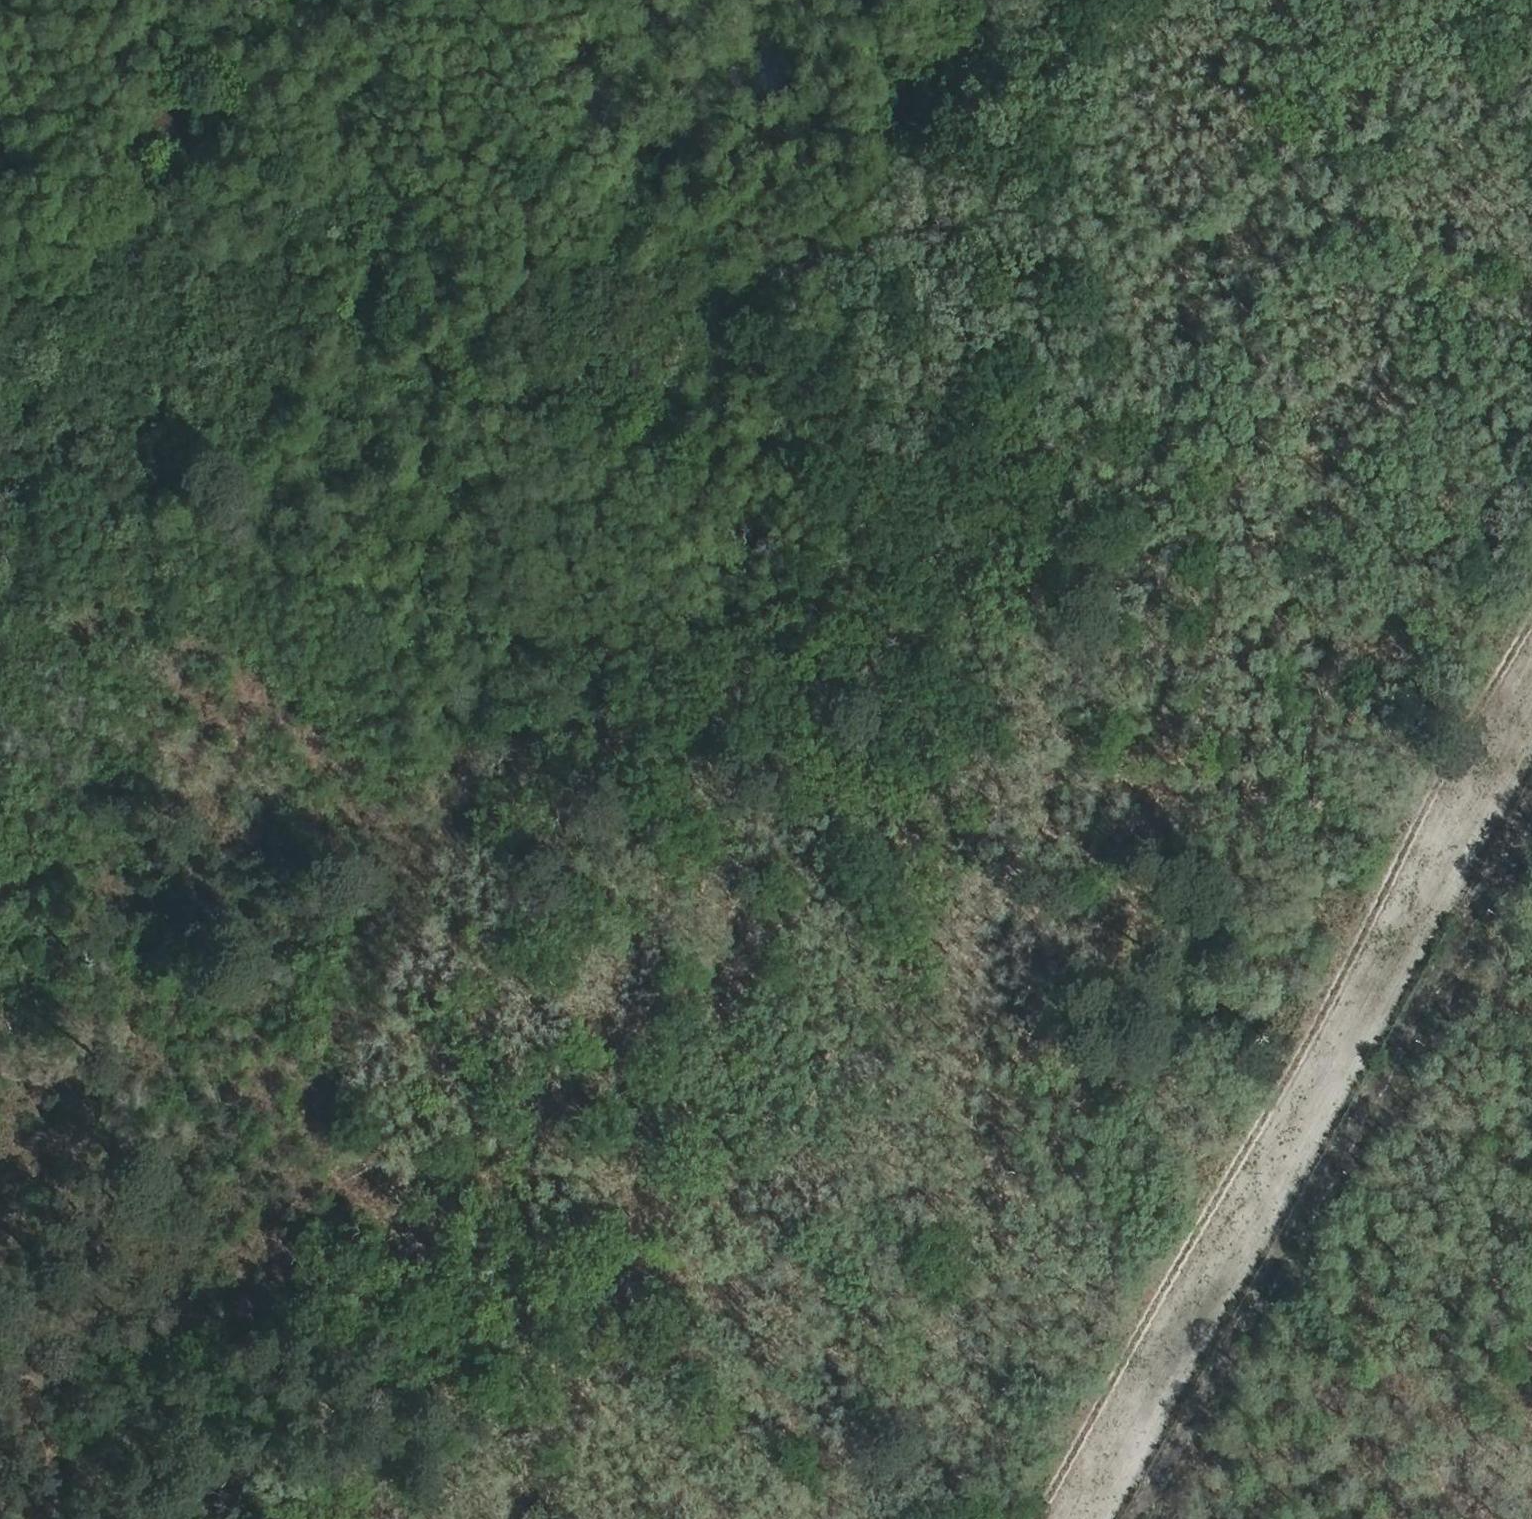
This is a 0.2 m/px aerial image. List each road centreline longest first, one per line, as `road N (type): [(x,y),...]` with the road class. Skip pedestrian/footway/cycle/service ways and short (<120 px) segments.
road 1 (track): [(1039,1518),(1531,644)]

